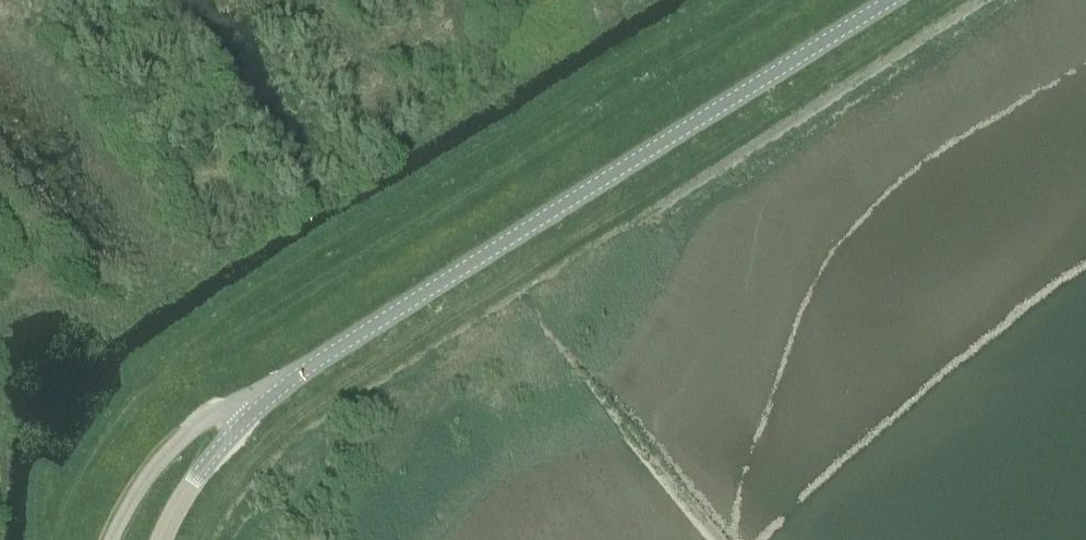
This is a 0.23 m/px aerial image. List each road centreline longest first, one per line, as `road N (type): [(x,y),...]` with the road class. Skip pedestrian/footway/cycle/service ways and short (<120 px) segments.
road 1 (track): [(194,539),(267,441),(952,0)]
road 2 (tertiary): [(253,413),(448,275),(890,0)]
road 3 (unclassified): [(113,539),(155,468),(194,429),(221,411),(253,413)]
road 4 (tertiary): [(162,539),(197,476),(253,413)]

